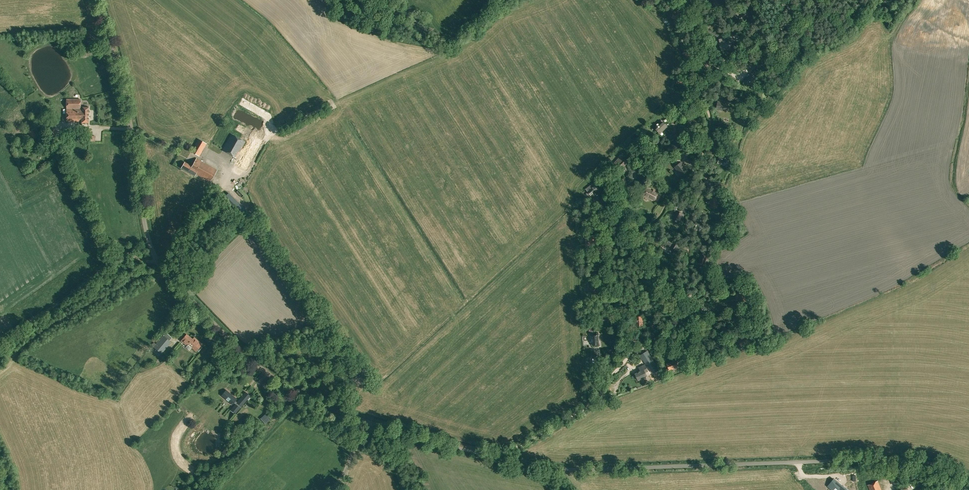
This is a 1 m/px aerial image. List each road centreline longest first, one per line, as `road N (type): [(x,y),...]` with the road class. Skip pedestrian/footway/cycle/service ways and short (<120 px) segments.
road 1 (unclassified): [(968,476),(897,459),(564,470),(400,432)]
road 2 (unclassified): [(400,432),(288,389),(160,265),(149,240),(128,106),(95,0)]
road 3 (track): [(0,340),(119,253),(160,265)]
road 4 (track): [(165,271),(116,286),(22,345)]

